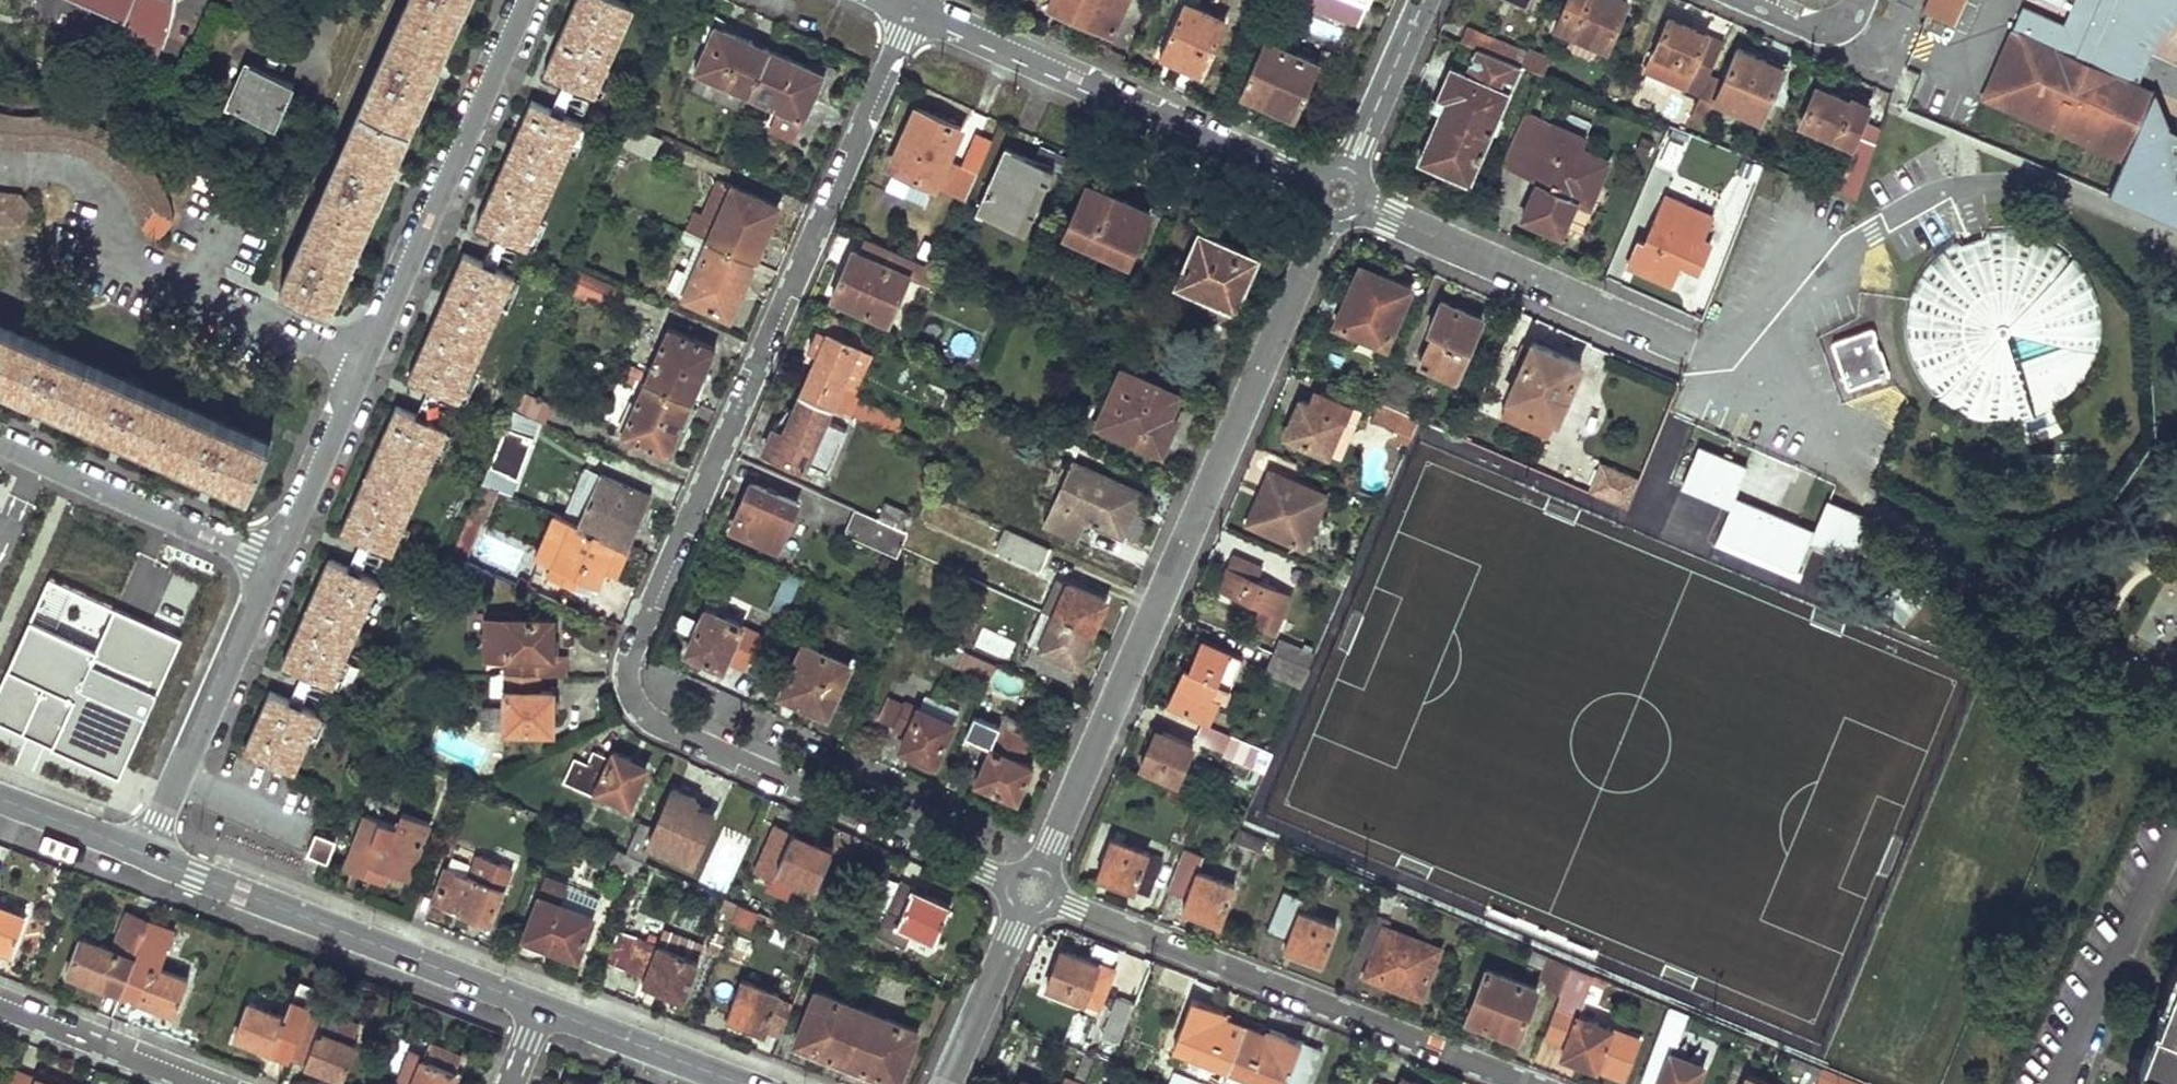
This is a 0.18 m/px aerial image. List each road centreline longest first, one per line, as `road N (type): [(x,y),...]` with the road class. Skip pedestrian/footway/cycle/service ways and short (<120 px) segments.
road 1 (residential): [(909,15),(628,644),(627,687),(651,721),(1031,893)]
road 2 (residential): [(1031,893),(1339,192)]
road 3 (residential): [(275,568),(528,0)]
road 4 (residential): [(1536,1083),(1031,893)]
road 5 (residential): [(1339,192),(909,15)]
road 6 (tertiary): [(542,1008),(147,856)]
road 7 (residential): [(1339,192),(1690,349)]
road 8 (residential): [(147,856),(275,568)]
road 9 (residential): [(0,448),(275,568)]
road 10 (residential): [(0,1000),(215,1083)]
road 11 (tertiary): [(740,1083),(542,1008)]
road 12 (residential): [(1339,192),(1424,0)]
road 13 (residential): [(945,1083),(1031,893)]
road 14 (tertiary): [(147,856),(0,799)]
road 15 (residential): [(1753,0),(1795,19),(1835,23),(1862,0)]

